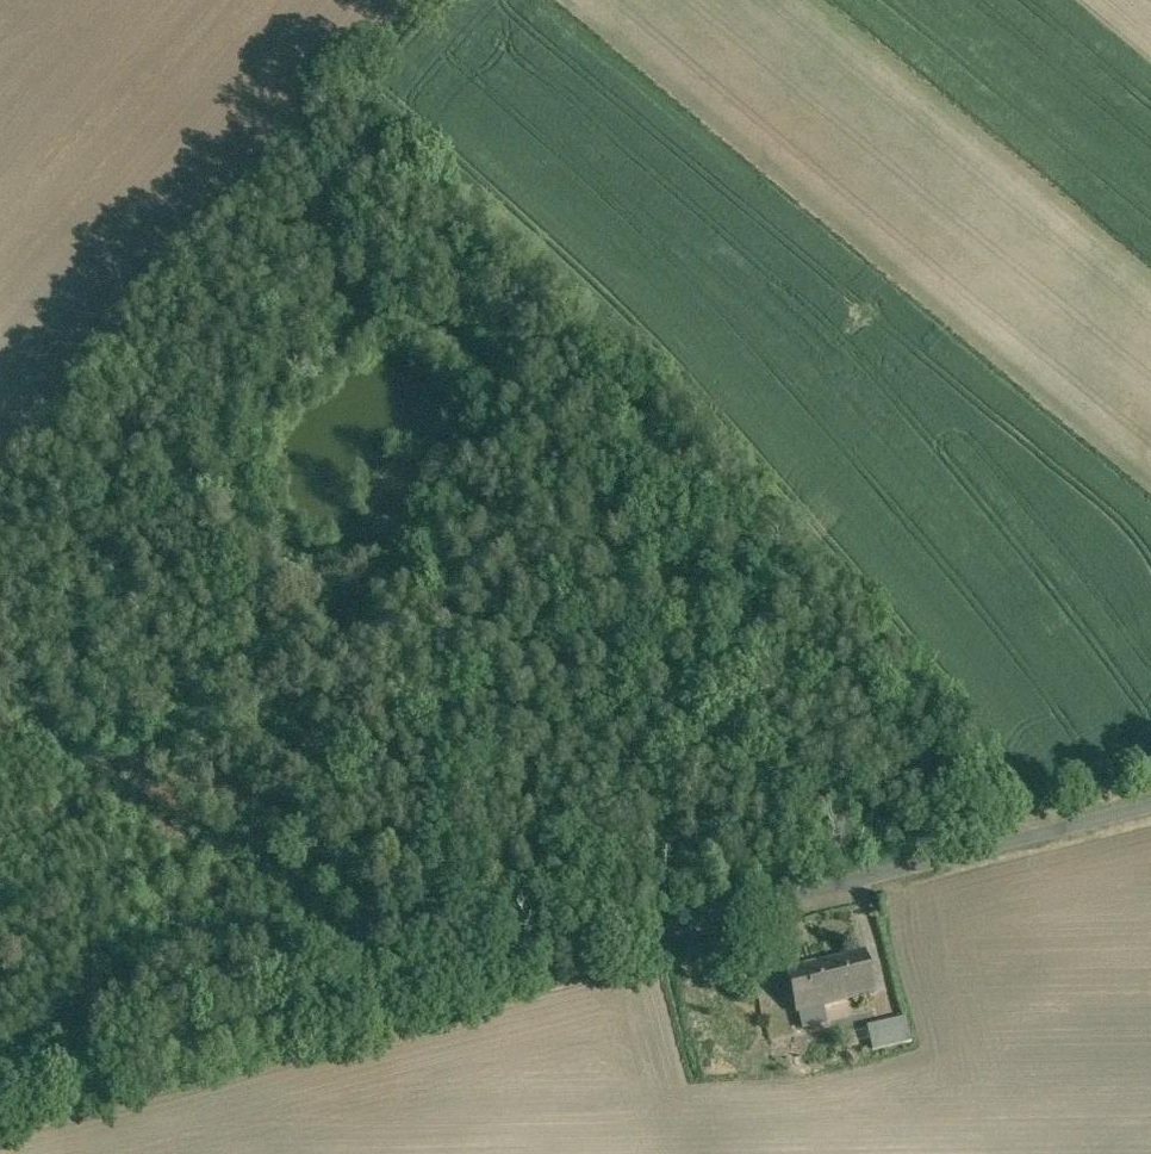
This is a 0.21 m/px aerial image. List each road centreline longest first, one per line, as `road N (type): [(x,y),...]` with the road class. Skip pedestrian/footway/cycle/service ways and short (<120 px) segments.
road 1 (unclassified): [(1150,806),(0,1099)]

